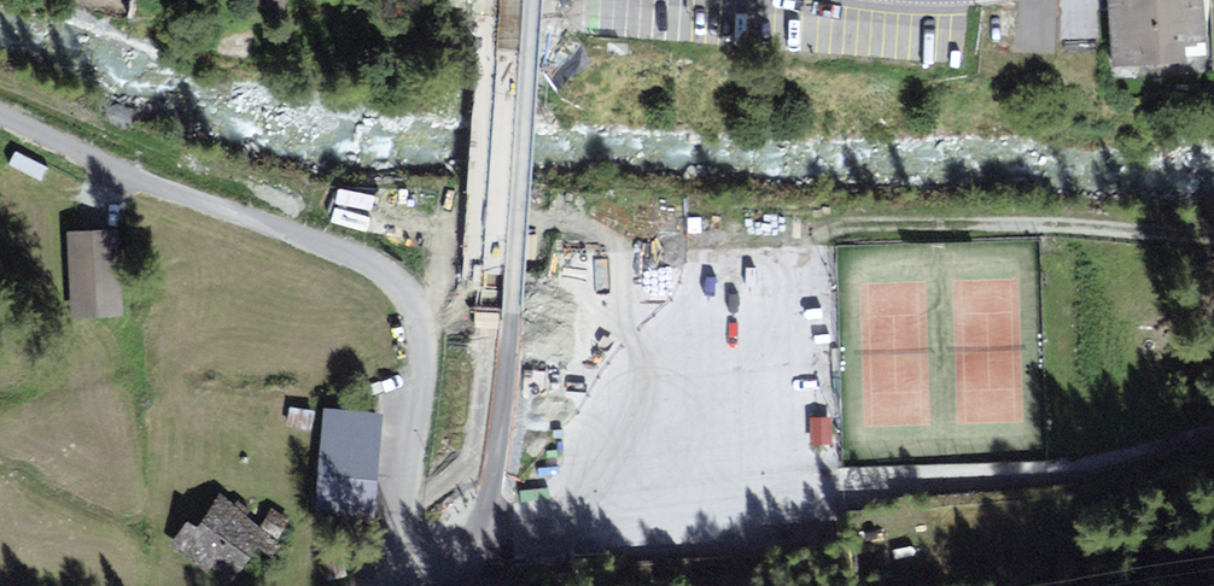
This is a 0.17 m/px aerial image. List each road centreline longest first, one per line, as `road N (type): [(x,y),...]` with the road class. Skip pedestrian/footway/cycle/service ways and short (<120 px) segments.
road 1 (track): [(1213,429),(1061,469),(657,507),(471,514)]
road 2 (residential): [(0,115),(390,272),(413,299),(422,337),(401,506),(407,546),(427,578)]
road 3 (track): [(1213,234),(1009,223),(819,230),(791,246),(756,313),(762,494)]
road 4 (tertiary): [(512,0),(482,454),(460,547),(427,578)]

